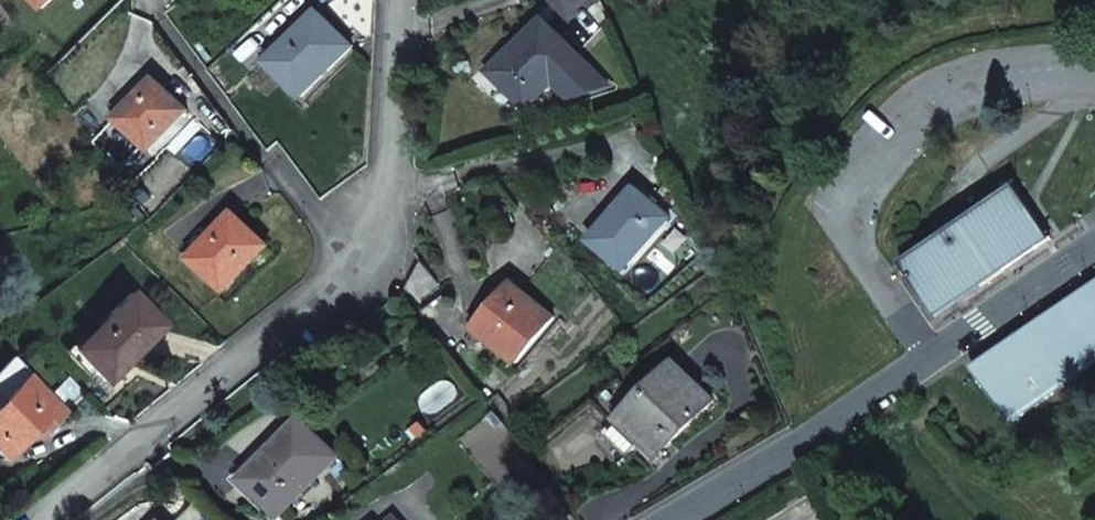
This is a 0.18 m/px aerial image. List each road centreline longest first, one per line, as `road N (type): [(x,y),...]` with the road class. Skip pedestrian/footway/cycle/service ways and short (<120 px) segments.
road 1 (residential): [(401,0),(393,178),(380,237),(361,273),(336,302),(76,495),(62,519)]
road 2 (residential): [(1094,249),(801,445),(674,519)]

